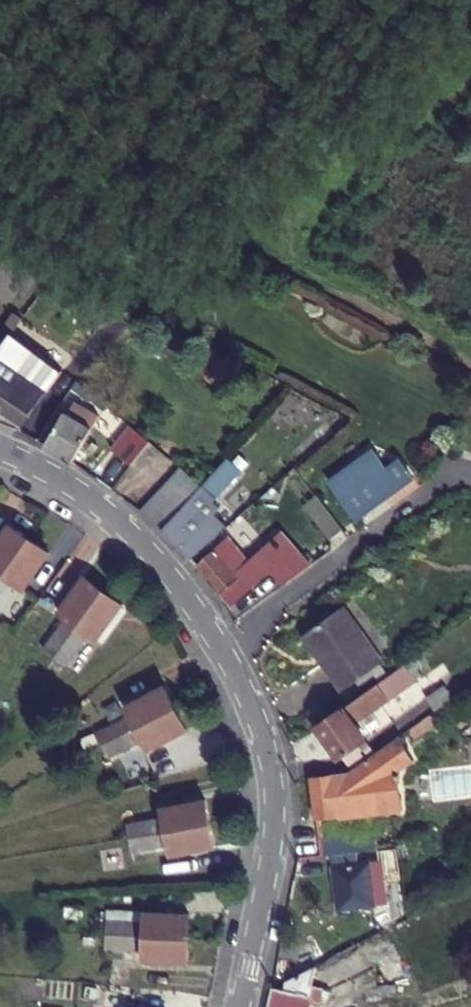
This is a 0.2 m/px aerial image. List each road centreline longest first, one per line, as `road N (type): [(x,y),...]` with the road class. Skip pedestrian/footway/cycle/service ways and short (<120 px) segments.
road 1 (residential): [(0,450),(96,503),(148,550),(219,645),(256,719),(274,823),(241,1006)]

